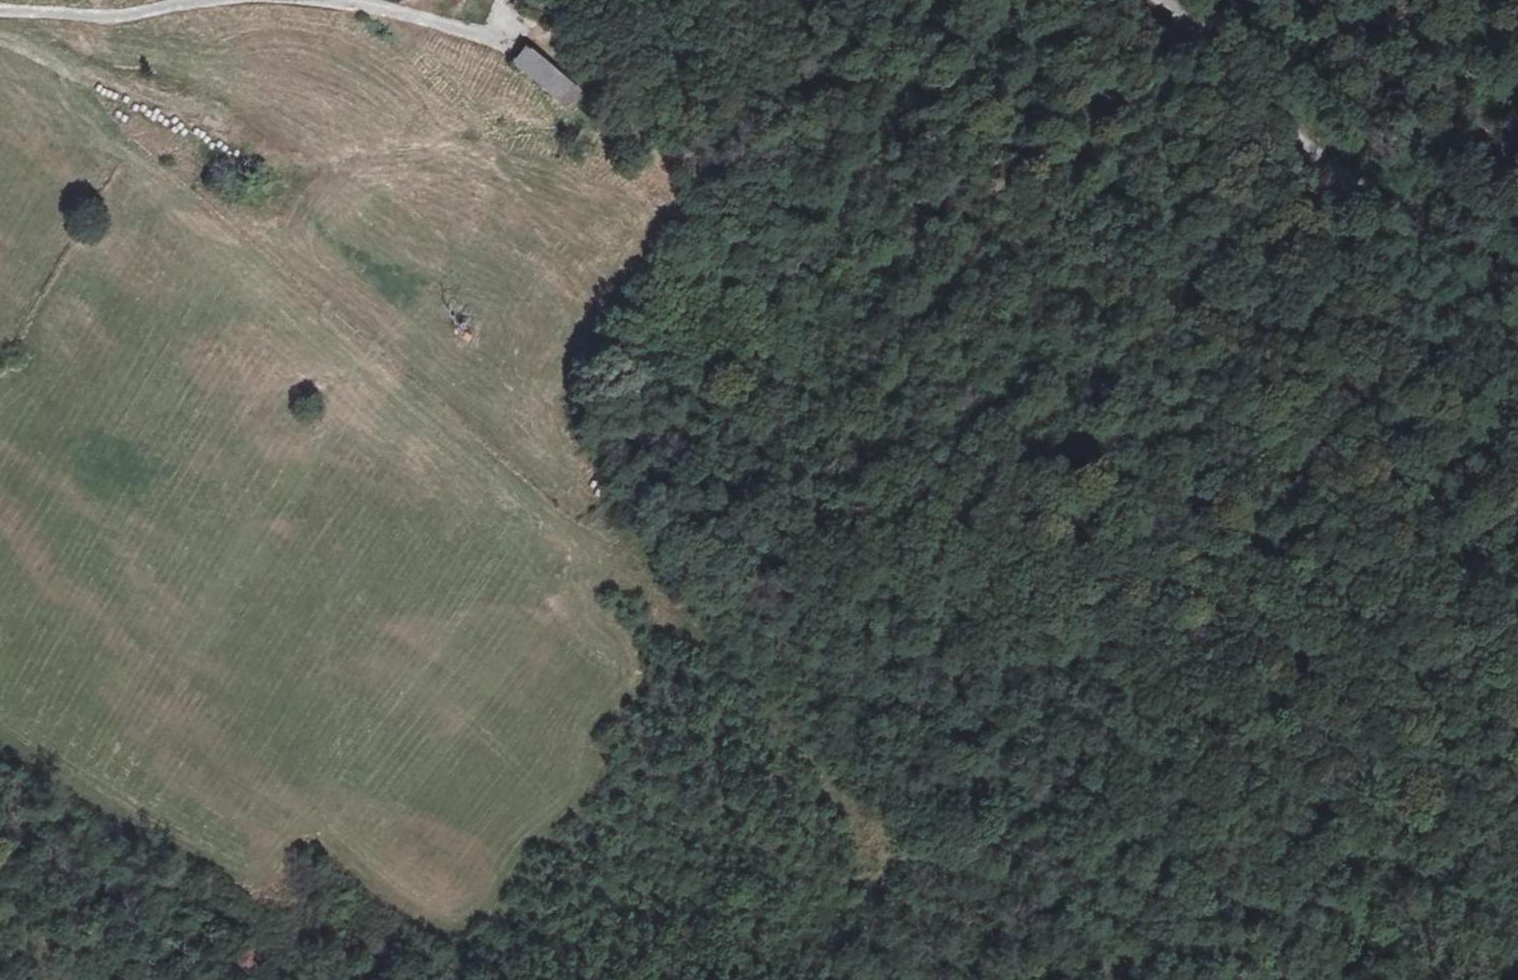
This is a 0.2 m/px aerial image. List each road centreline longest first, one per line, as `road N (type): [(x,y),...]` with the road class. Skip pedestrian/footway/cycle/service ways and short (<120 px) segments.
road 1 (unclassified): [(1163,0),(1300,133),(1517,286)]
road 2 (track): [(1517,193),(1379,0)]
road 3 (track): [(0,18),(105,17),(227,0)]
road 4 (track): [(302,0),(507,41)]

